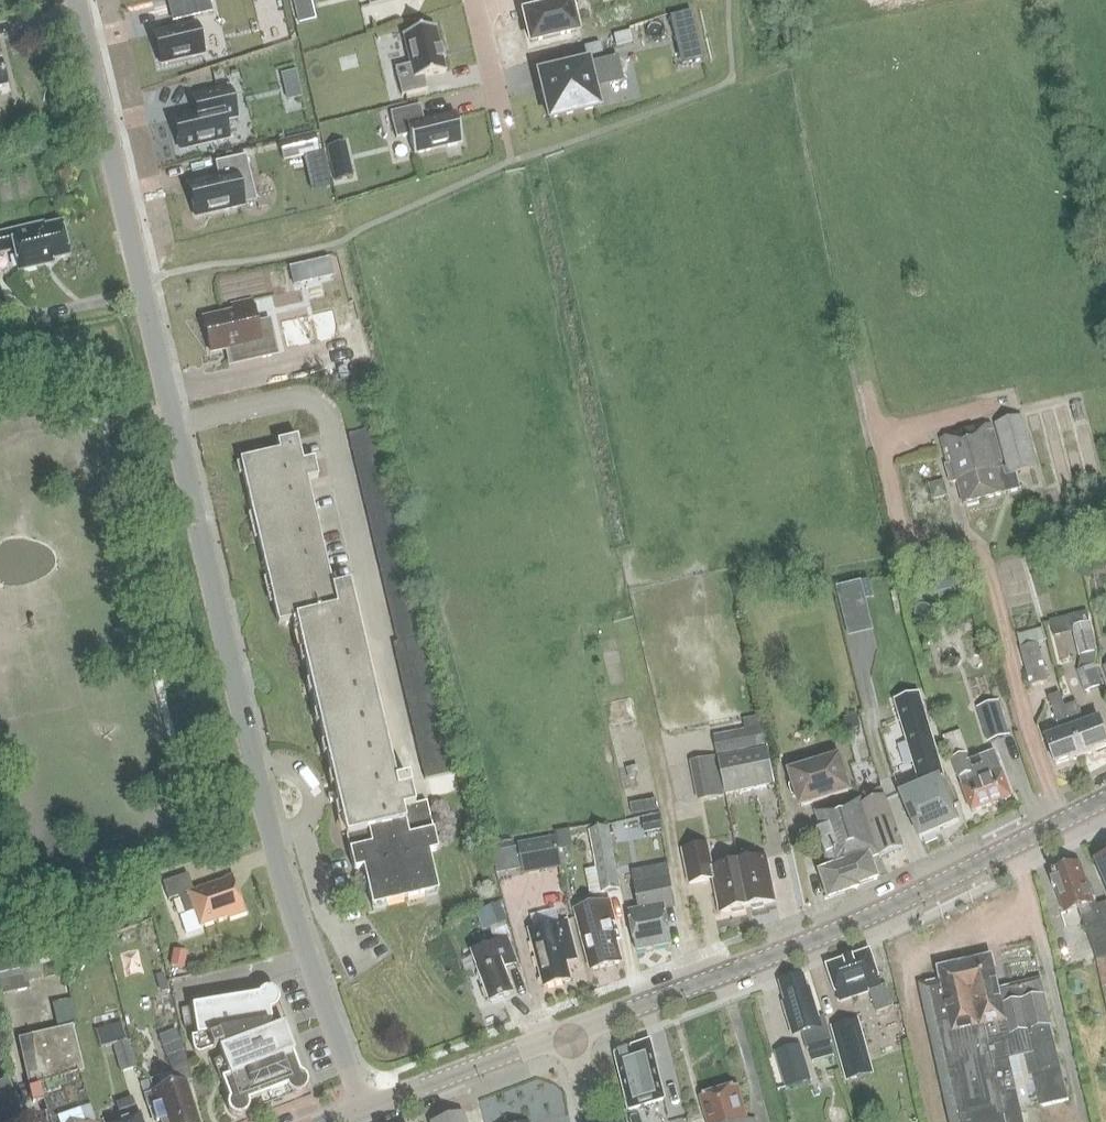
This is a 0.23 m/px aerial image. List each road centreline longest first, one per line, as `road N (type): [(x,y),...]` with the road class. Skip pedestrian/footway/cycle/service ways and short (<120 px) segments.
road 1 (unclassified): [(363,1109),(283,881),(76,0)]
road 2 (tertiary): [(571,1031),(825,935),(1105,798)]
road 3 (tertiary): [(363,1109),(571,1031)]
road 4 (unclassified): [(474,0),(514,161)]

